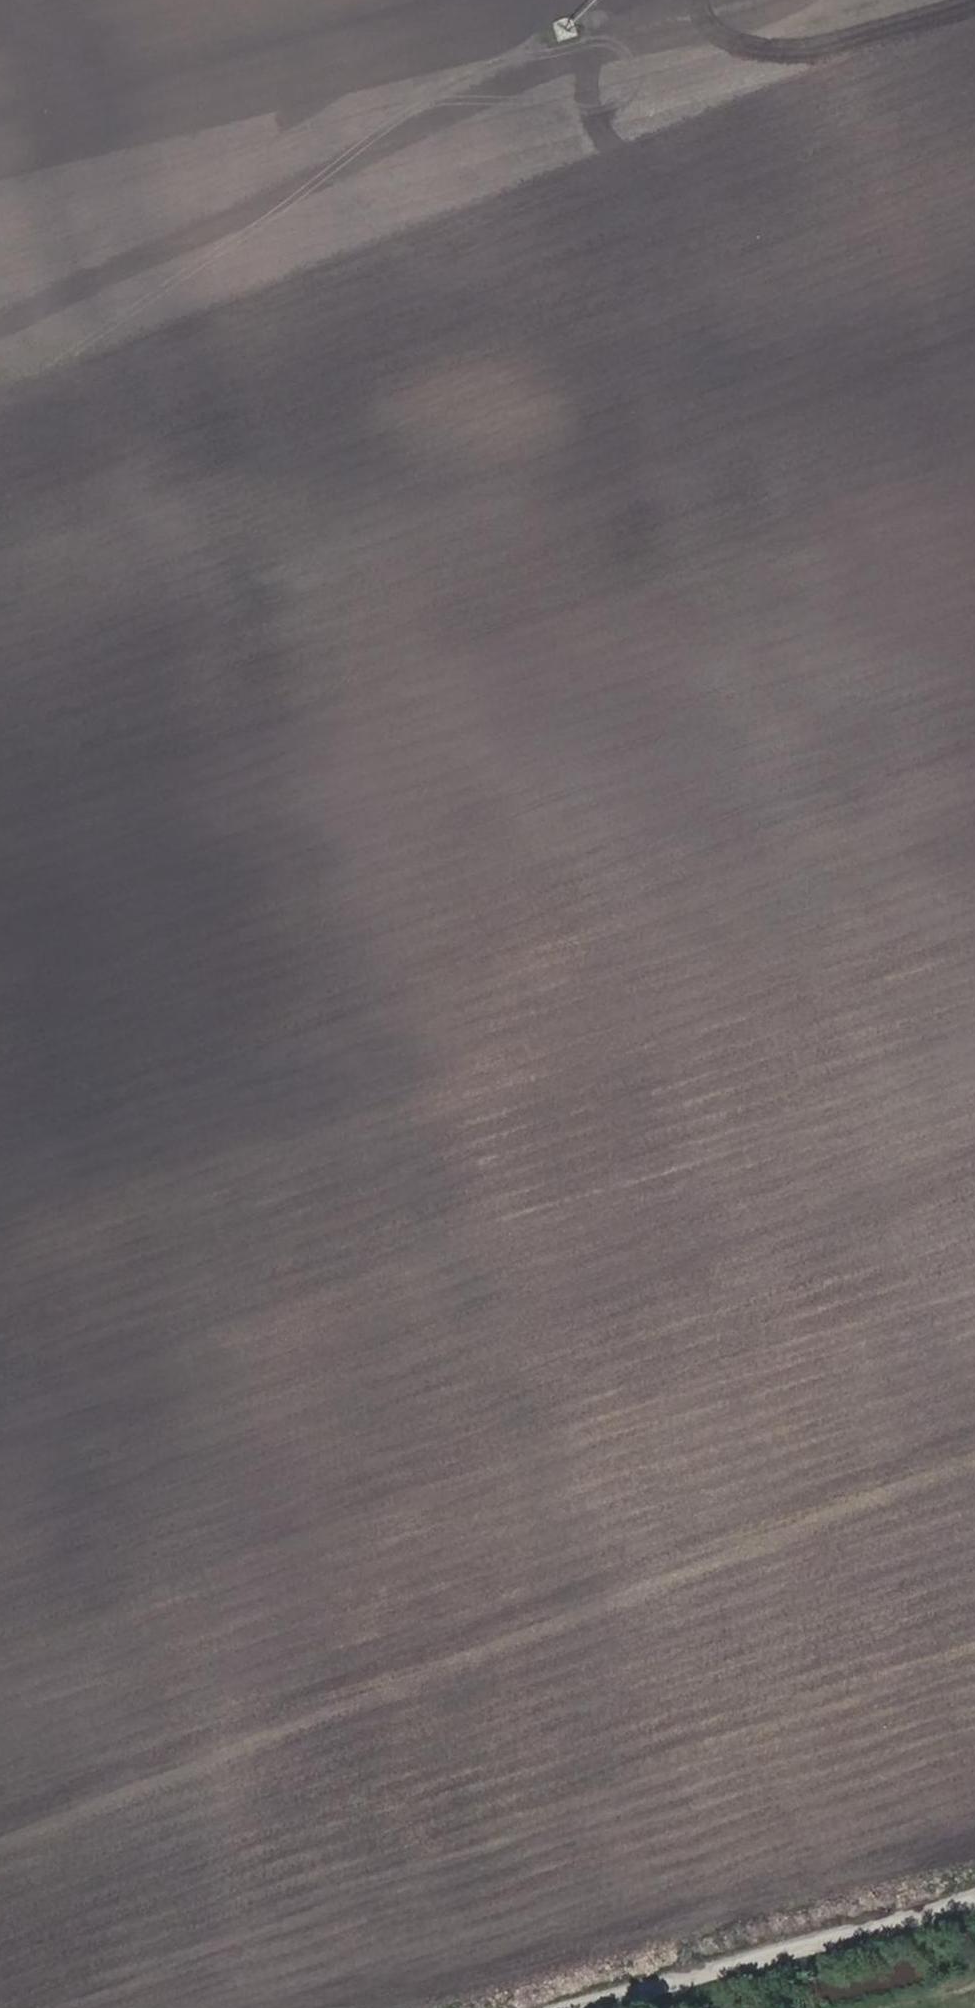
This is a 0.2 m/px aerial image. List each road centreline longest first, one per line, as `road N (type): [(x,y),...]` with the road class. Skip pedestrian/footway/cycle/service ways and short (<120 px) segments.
road 1 (track): [(974,1899),(583,2007)]

